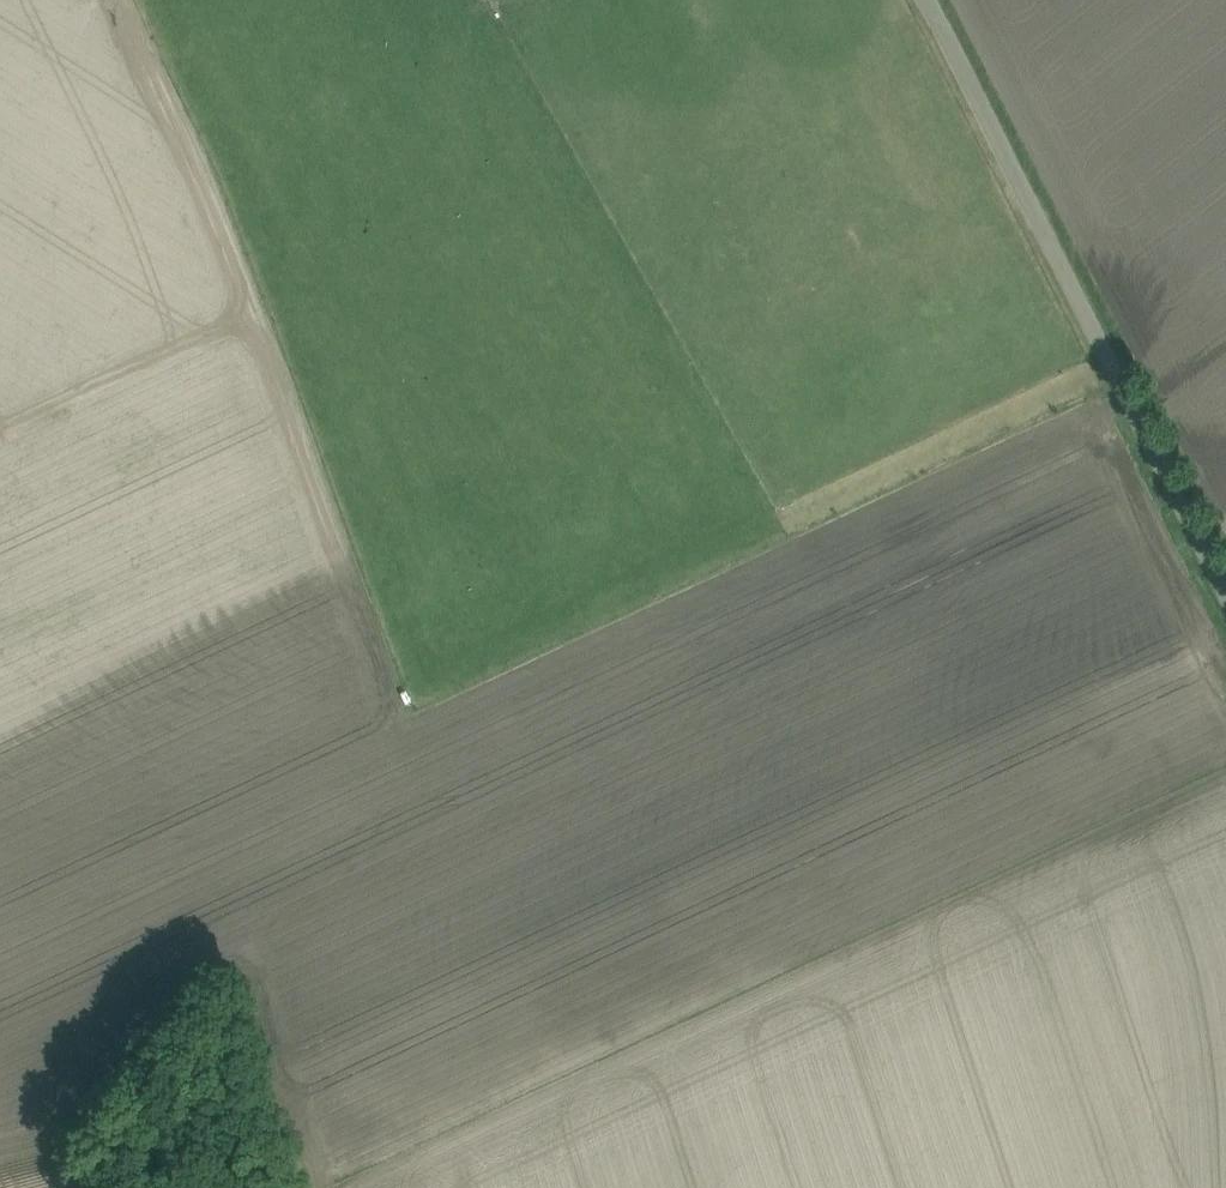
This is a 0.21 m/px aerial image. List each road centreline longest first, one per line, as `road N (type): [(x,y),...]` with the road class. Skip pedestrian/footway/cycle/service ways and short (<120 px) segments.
road 1 (unclassified): [(1225,589),(938,0)]

